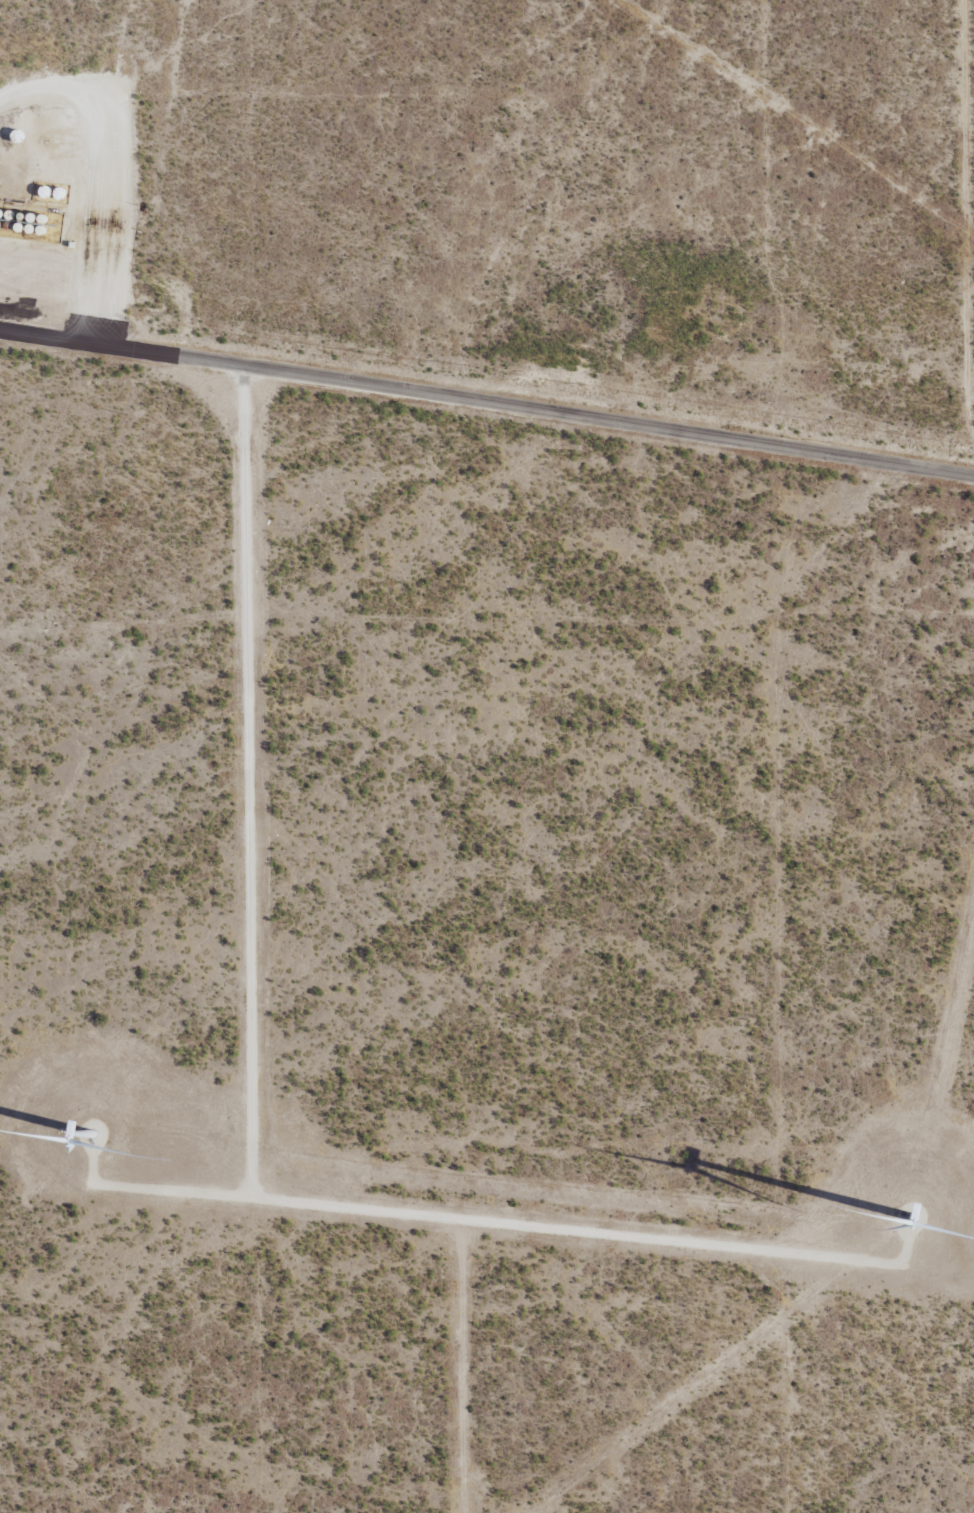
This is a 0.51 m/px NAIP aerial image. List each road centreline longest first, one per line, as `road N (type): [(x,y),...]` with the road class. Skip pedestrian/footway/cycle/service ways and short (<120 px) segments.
road 1 (residential): [(973,464),(0,315)]
road 2 (track): [(973,430),(952,302),(966,0)]

